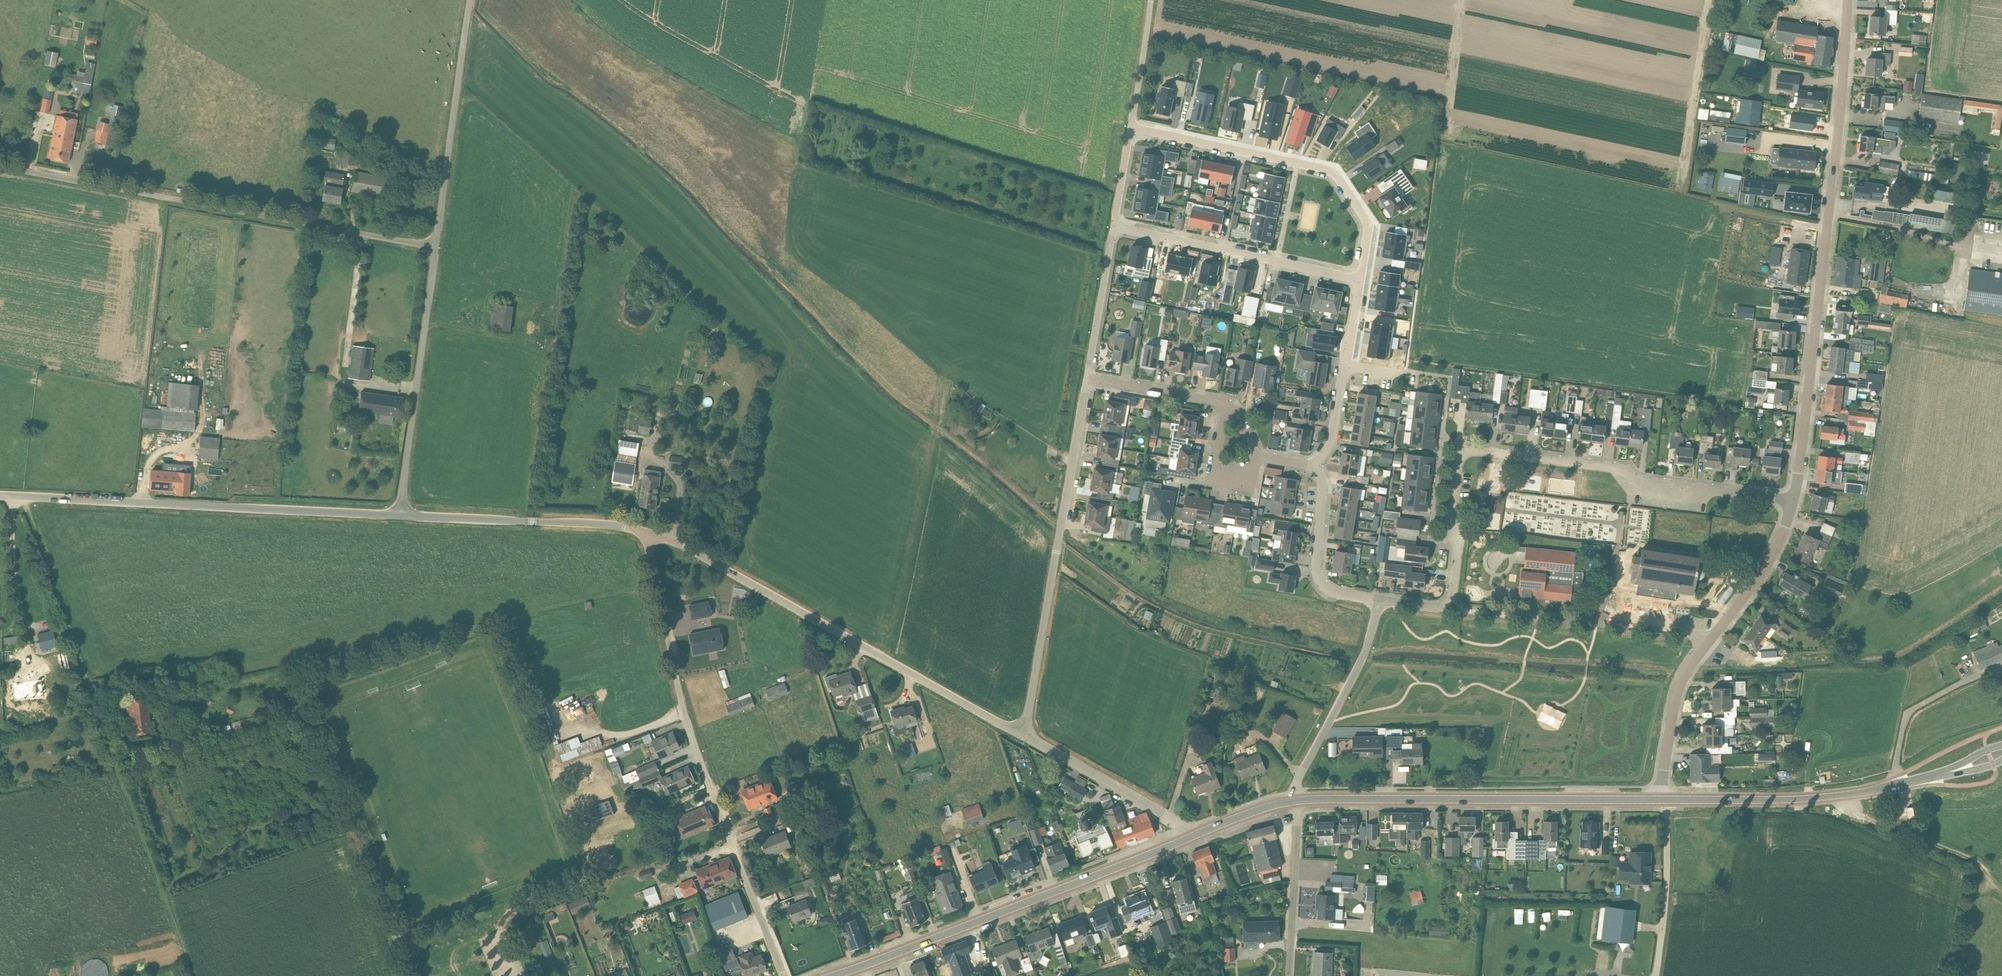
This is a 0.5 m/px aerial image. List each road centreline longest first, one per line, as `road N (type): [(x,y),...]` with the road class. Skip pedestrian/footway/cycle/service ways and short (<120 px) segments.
road 1 (track): [(192,975),(26,495)]
road 2 (residential): [(1449,609),(1463,444),(1602,461),(1648,480),(1795,499)]
road 3 (tertiary): [(1795,499),(1849,0)]
road 4 (residential): [(784,975),(682,702),(645,531)]
road 5 (unclassified): [(436,247),(0,166)]
road 6 (unclassified): [(1026,737),(687,547),(645,531)]
road 7 (unclassified): [(400,515),(0,494)]
road 8 (primary): [(833,975),(1193,835)]
road 9 (primary): [(1297,800),(1666,804)]
road 10 (unclassified): [(1026,737),(1087,378)]
road 11 (residential): [(1360,279),(1368,223),(1334,173),(1132,125)]
road 12 (unclassified): [(400,515),(436,247)]
road 13 (primary): [(1666,804),(1759,804),(1931,778)]
road 14 (residential): [(1711,638),(1449,609)]
road 15 (residential): [(1360,279),(1114,227)]
road 16 (unclassified): [(436,247),(471,0)]
road 17 (unclassified): [(645,531),(400,515)]
road 18 (residential): [(1297,800),(1380,599)]
road 19 (residential): [(1313,465),(1332,442),(1360,279)]
road 20 (unclassified): [(1193,835),(1026,737)]
road 21 (track): [(2001,891),(1974,859),(1864,818),(1846,795)]
road 22 (residential): [(1380,599),(1336,593),(1320,581),(1323,480),(1313,465)]
road 23 (track): [(1826,215),(2001,257)]
road 24 (unclassified): [(1291,975),(1297,800)]
road 25 (tertiary): [(1666,804),(1668,738),(1711,638)]
road 26 (unclassified): [(1657,975),(1666,804)]
road 27 (tertiary): [(1711,638),(1768,564),(1795,499)]
road 28 (unclassified): [(1087,378),(1114,227)]
road 29 (residential): [(1259,457),(1252,484),(1211,476),(1224,402)]
road 30 (residential): [(1224,402),(1087,378)]
road 31 (unclassified): [(1132,125),(1151,0)]

